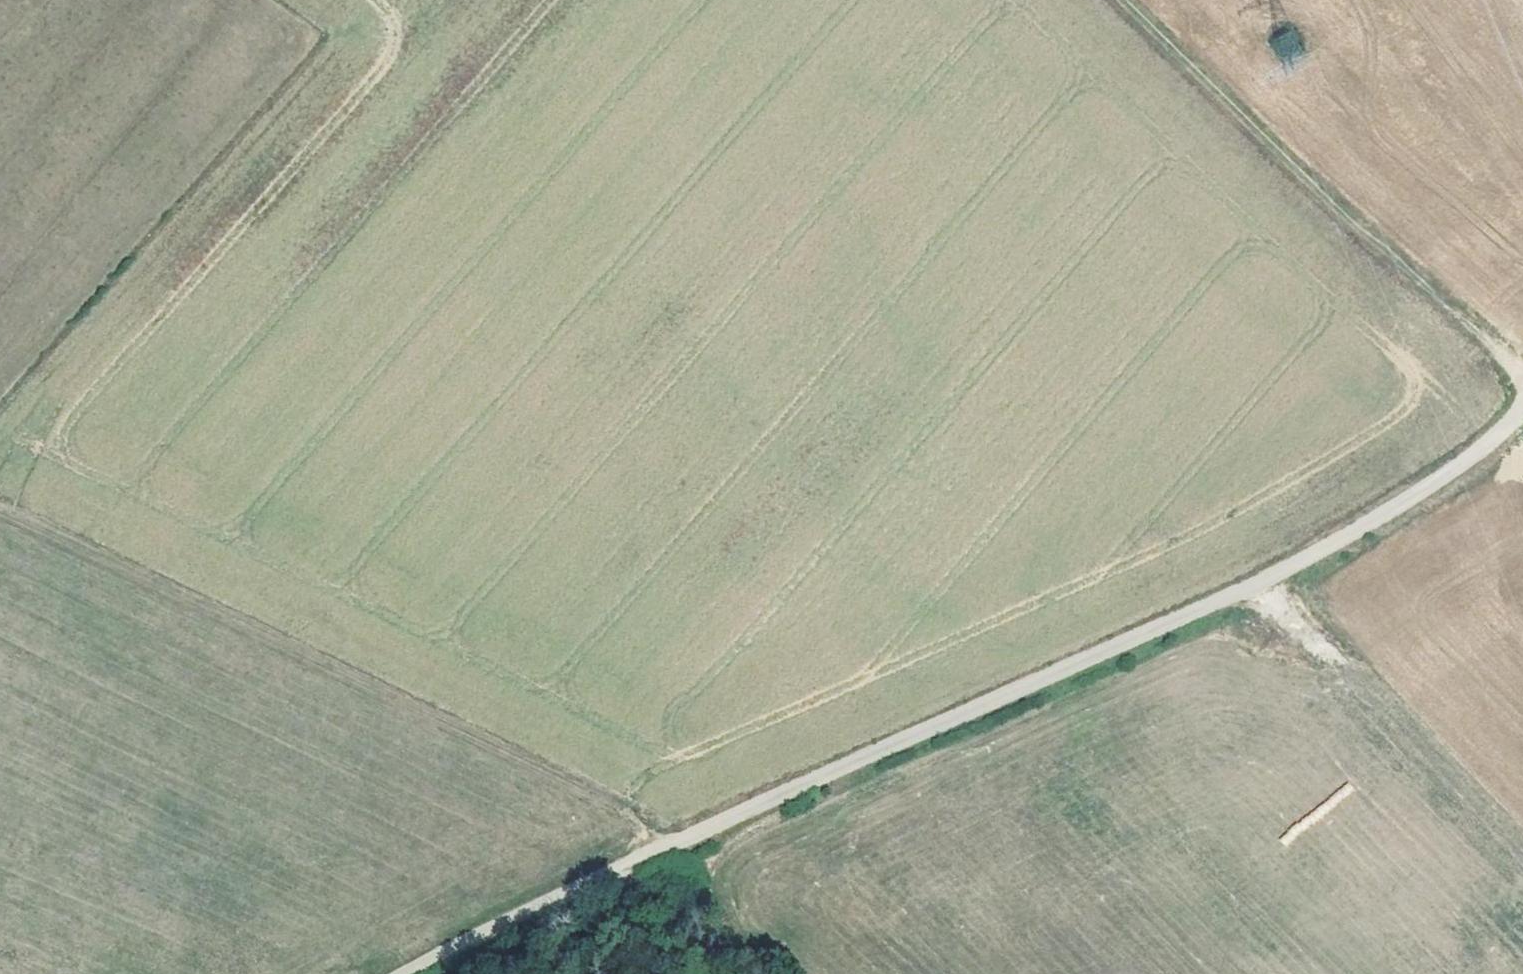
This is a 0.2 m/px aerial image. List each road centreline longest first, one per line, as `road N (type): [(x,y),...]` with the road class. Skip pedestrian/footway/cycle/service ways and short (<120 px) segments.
road 1 (track): [(1522,401),(1345,549),(481,973)]
road 2 (track): [(1132,0),(1522,374)]

